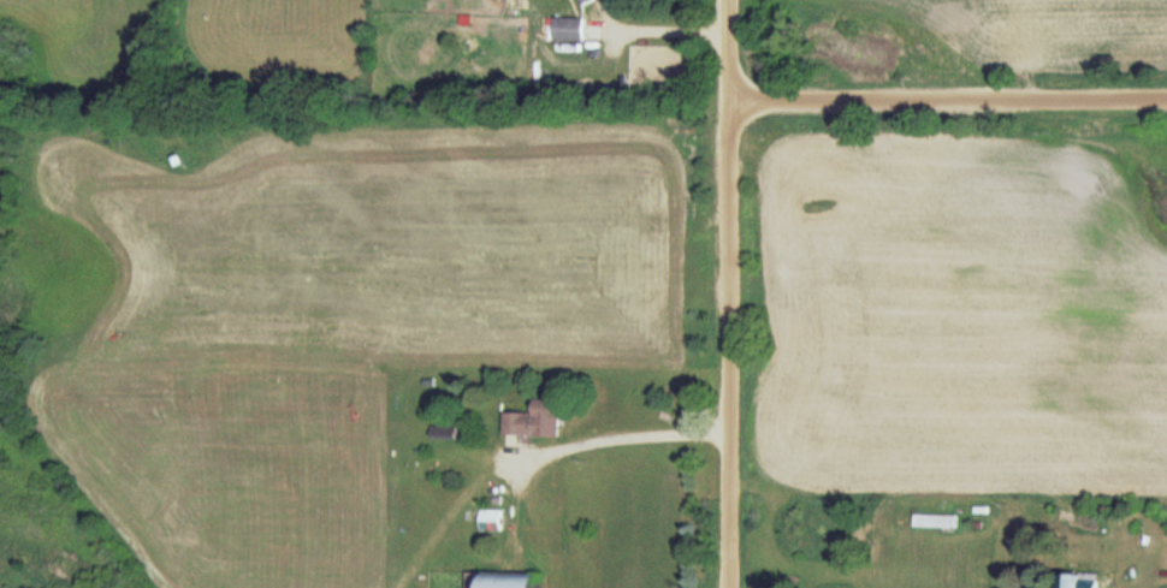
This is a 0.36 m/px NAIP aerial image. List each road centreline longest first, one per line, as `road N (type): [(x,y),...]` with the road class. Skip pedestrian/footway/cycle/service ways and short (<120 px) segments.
road 1 (residential): [(730,587),(731,100)]
road 2 (residential): [(731,100),(1166,97)]

